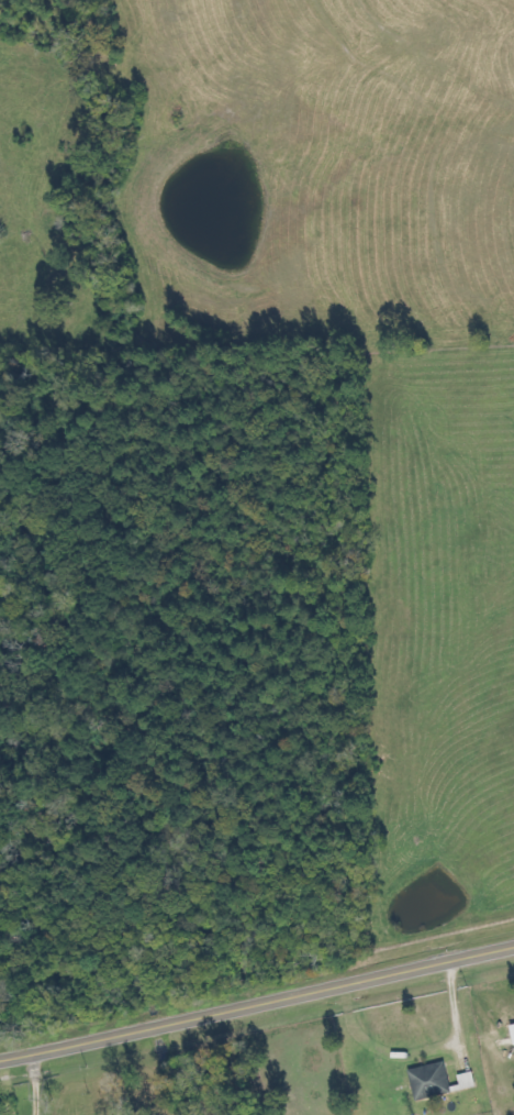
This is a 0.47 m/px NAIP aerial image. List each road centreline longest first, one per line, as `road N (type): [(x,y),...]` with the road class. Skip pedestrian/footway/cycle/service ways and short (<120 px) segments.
road 1 (secondary): [(513,949),(0,1063)]

